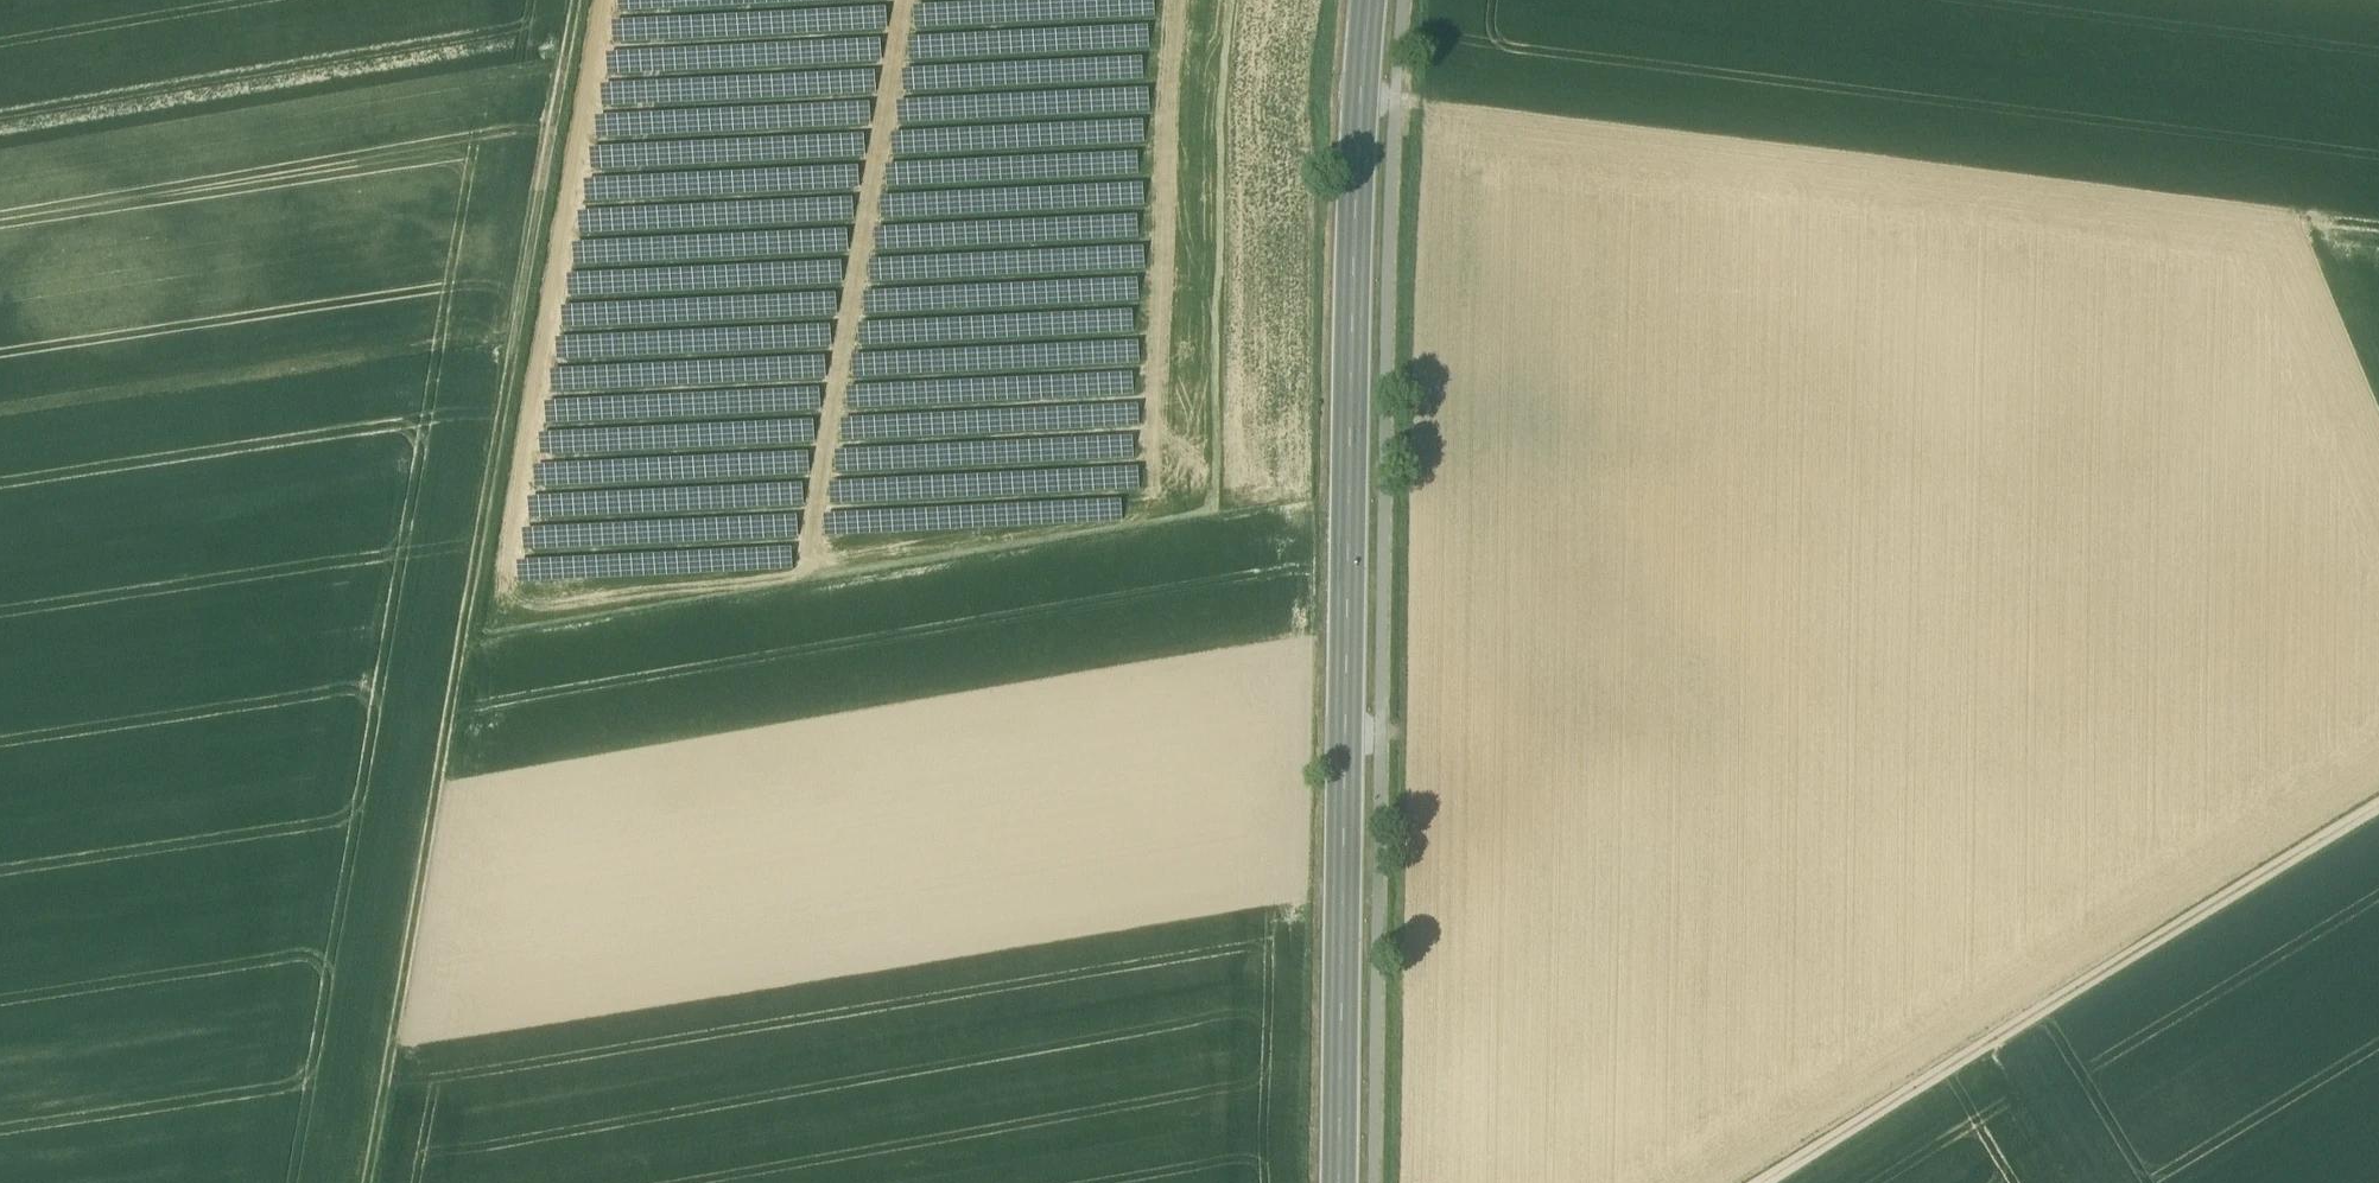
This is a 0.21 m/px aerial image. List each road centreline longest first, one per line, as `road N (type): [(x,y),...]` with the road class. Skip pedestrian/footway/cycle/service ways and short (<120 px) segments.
road 1 (track): [(369,1182),(578,0)]
road 2 (primary): [(1341,1182),(1353,272),(1370,0)]
road 3 (track): [(2378,815),(1770,1182)]

